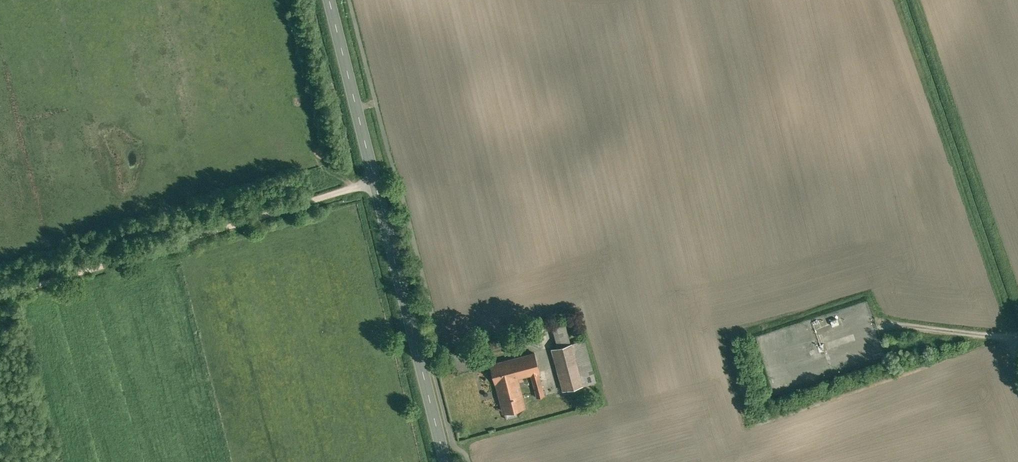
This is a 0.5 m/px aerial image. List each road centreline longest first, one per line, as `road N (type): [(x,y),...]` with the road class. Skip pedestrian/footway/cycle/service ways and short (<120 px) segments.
road 1 (tertiary): [(330,0),(447,461)]
road 2 (track): [(878,329),(1017,337)]

